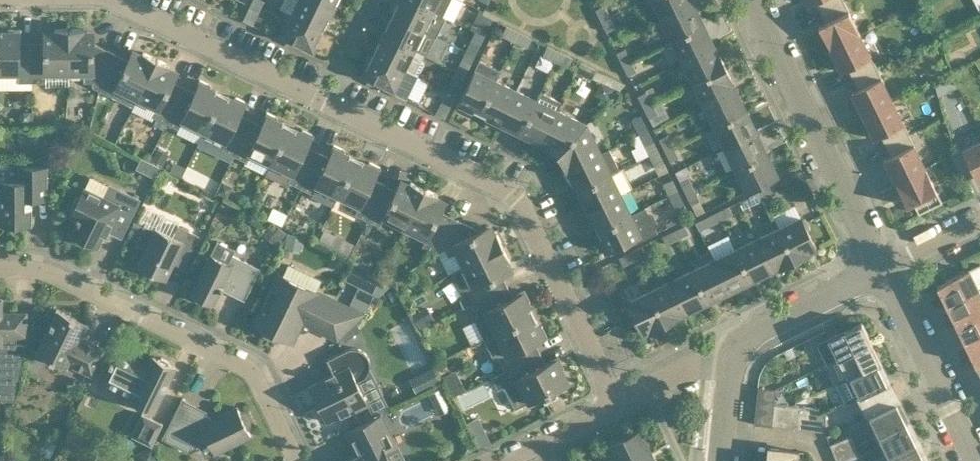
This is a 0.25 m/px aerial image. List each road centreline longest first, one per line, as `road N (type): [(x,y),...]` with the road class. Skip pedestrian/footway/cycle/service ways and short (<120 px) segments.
road 1 (residential): [(122,0),(502,183),(528,209),(620,405)]
road 2 (residential): [(298,460),(237,354),(39,269),(0,269)]
road 3 (residential): [(881,267),(749,0)]
road 4 (residential): [(881,267),(976,460)]
road 5 (residential): [(735,346),(881,267)]
road 6 (residential): [(620,405),(735,346)]
road 7 (residential): [(508,460),(620,405)]

